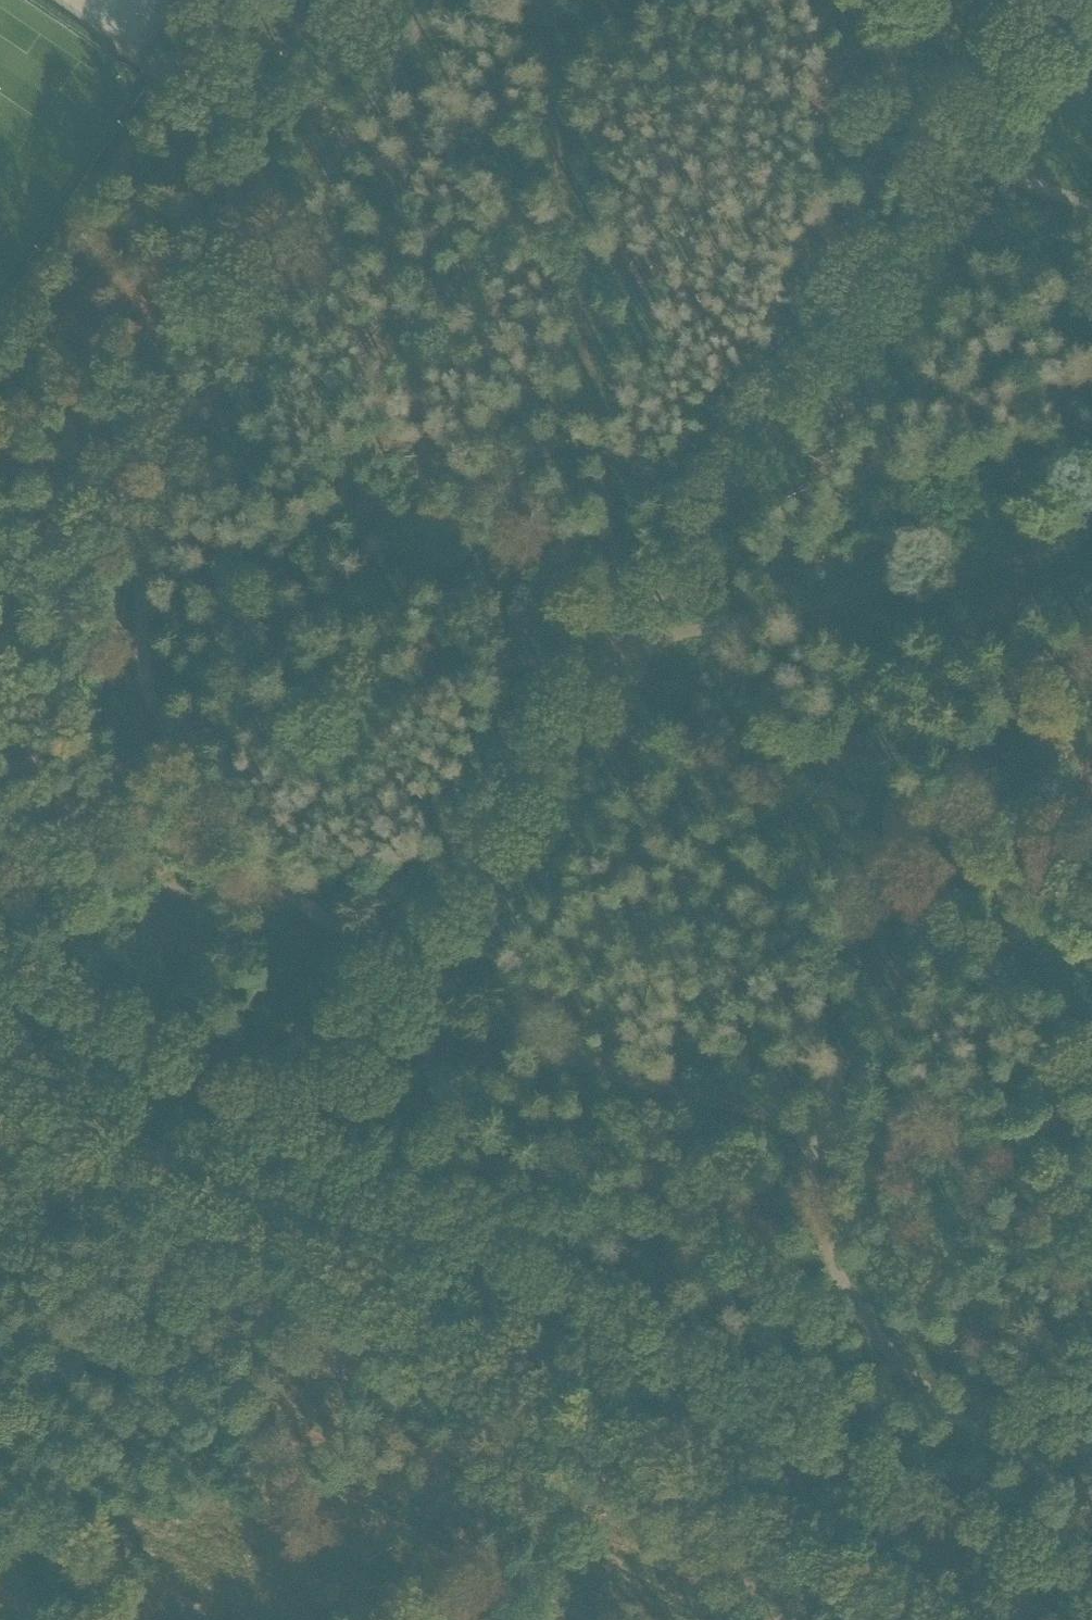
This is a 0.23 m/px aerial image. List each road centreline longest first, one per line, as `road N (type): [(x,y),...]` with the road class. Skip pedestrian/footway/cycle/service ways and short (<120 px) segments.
road 1 (unclassified): [(1050,1619),(0,1022)]

